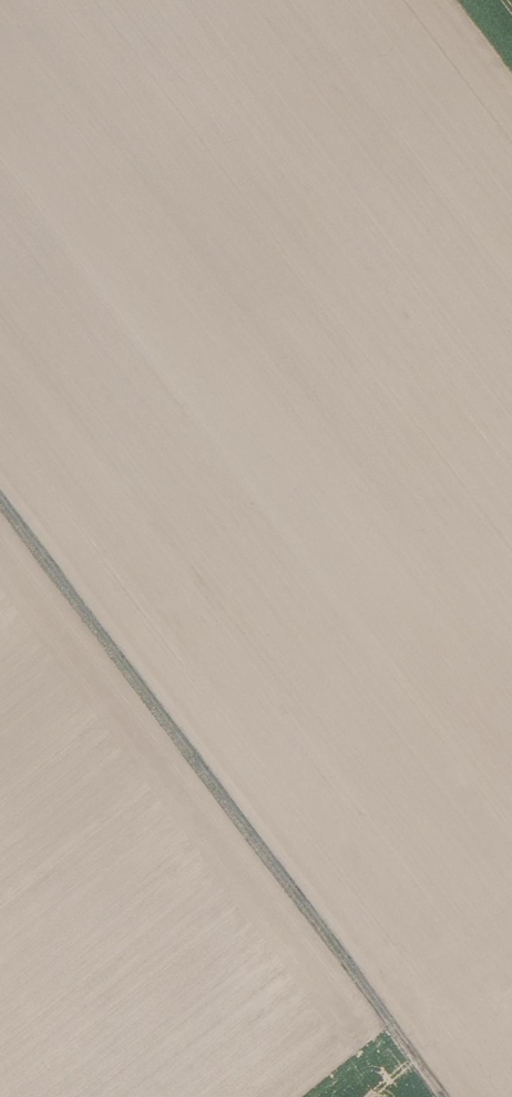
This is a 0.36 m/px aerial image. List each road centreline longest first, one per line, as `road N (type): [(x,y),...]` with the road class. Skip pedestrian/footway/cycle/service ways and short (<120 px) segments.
road 1 (track): [(0,499),(445,1096)]

